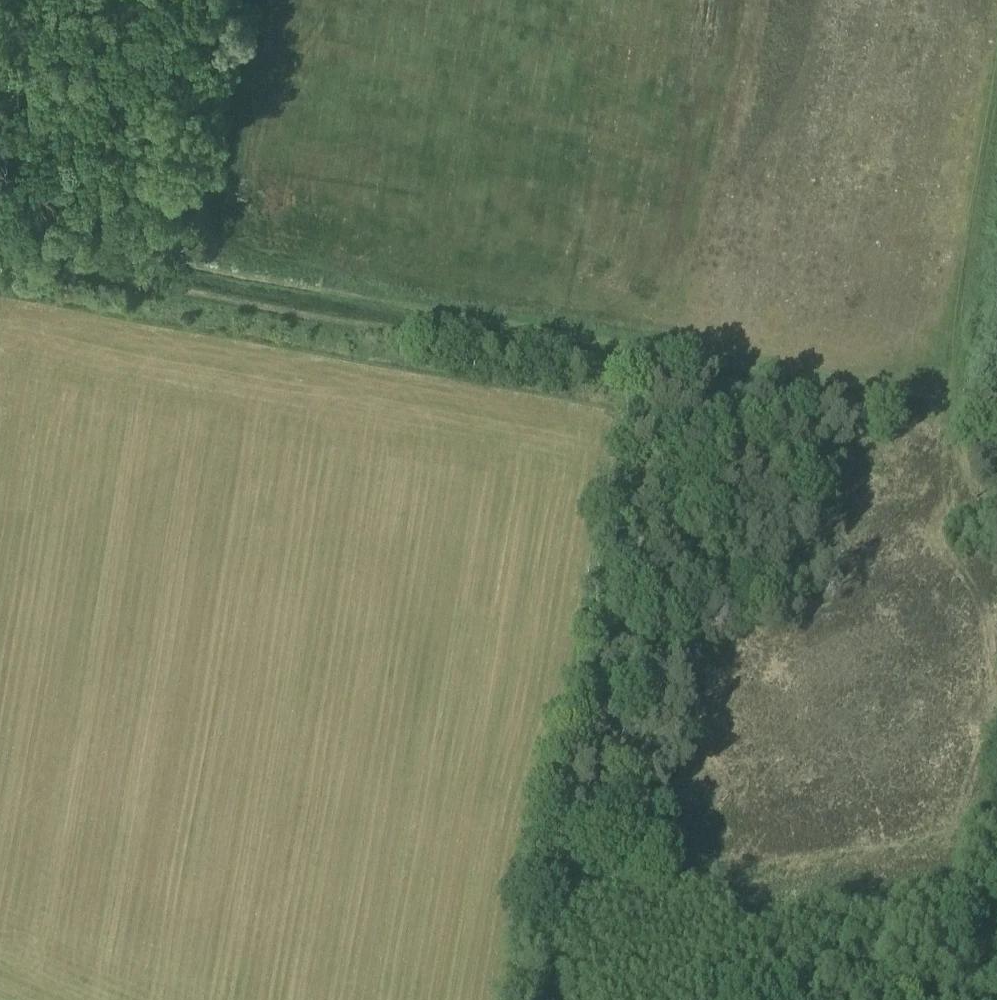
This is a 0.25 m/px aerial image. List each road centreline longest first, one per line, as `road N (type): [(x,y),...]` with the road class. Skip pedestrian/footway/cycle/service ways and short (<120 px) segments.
road 1 (track): [(951,421),(952,470),(978,527),(993,592),(996,662)]

